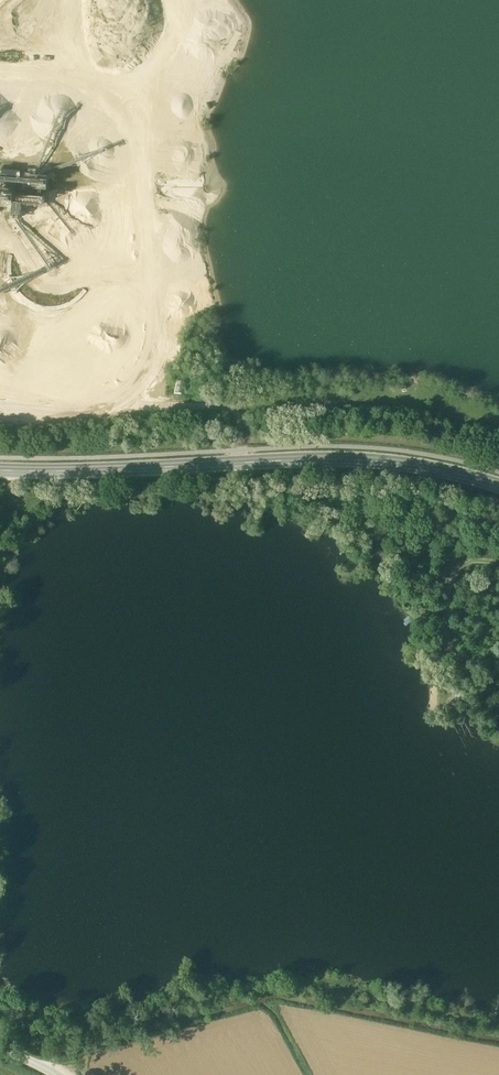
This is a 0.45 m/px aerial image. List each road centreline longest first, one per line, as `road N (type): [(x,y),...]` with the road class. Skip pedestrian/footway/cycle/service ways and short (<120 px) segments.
road 1 (tertiary): [(0,471),(350,459),(498,485)]

